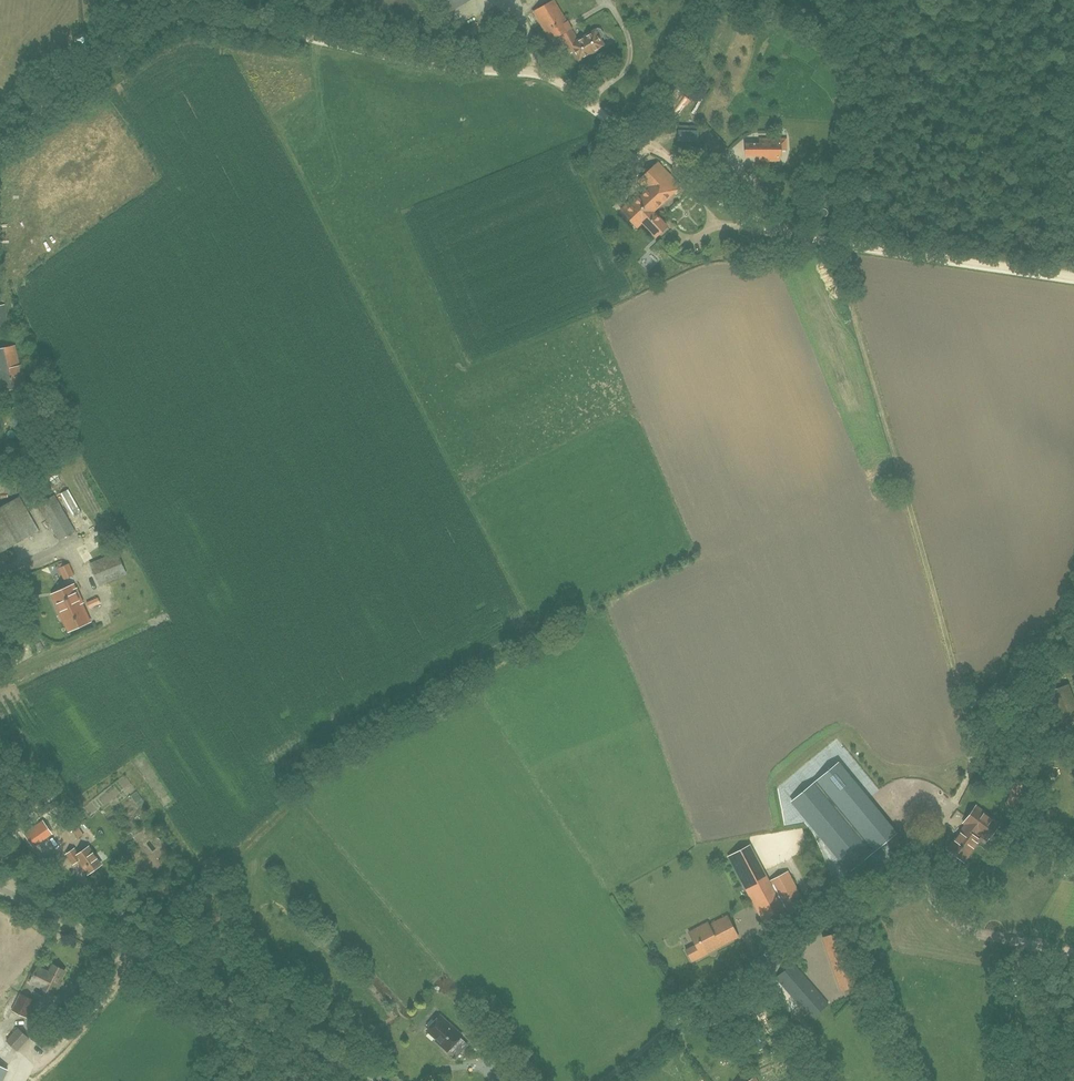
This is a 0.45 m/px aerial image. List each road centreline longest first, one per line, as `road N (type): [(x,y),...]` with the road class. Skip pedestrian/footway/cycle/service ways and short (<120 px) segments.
road 1 (track): [(198,13),(414,61),(543,74),(773,226),(1073,276)]
road 2 (track): [(953,804),(969,753),(860,357)]
road 3 (unclassified): [(380,1080),(0,891)]
road 4 (track): [(0,135),(167,20),(198,13)]
road 5 (track): [(1017,940),(1020,1080)]

